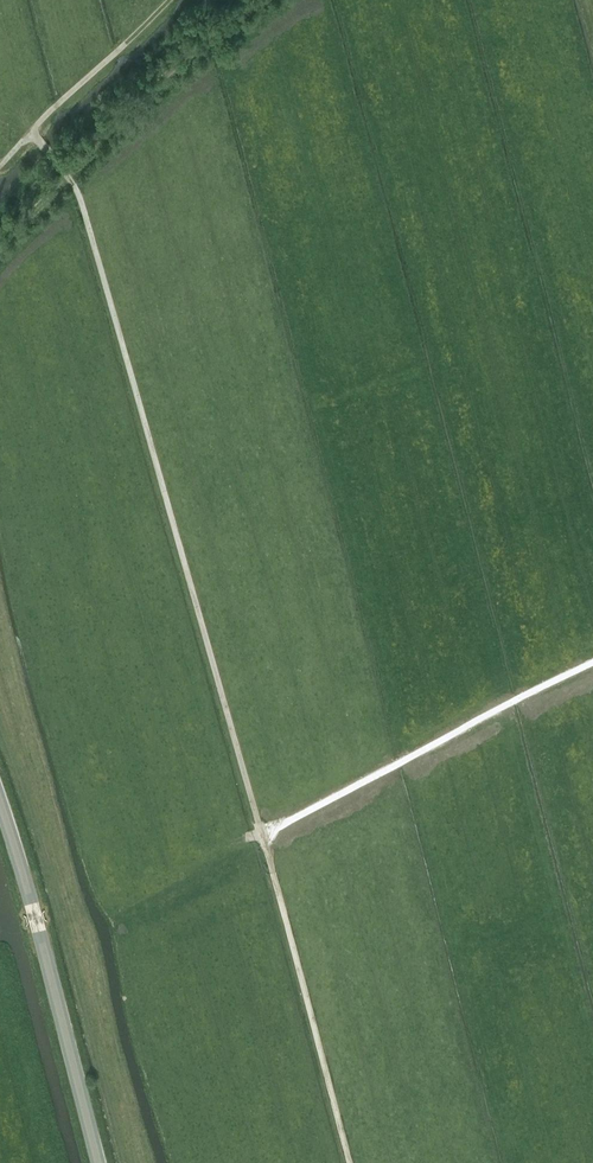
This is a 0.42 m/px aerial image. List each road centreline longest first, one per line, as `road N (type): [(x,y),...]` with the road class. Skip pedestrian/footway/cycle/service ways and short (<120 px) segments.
road 1 (track): [(62,167),(77,189),(260,834)]
road 2 (track): [(260,834),(592,663)]
road 3 (tertiary): [(100,1162),(0,805)]
road 4 (track): [(350,1162),(260,834)]
road 5 (track): [(170,0),(29,133),(62,167)]

